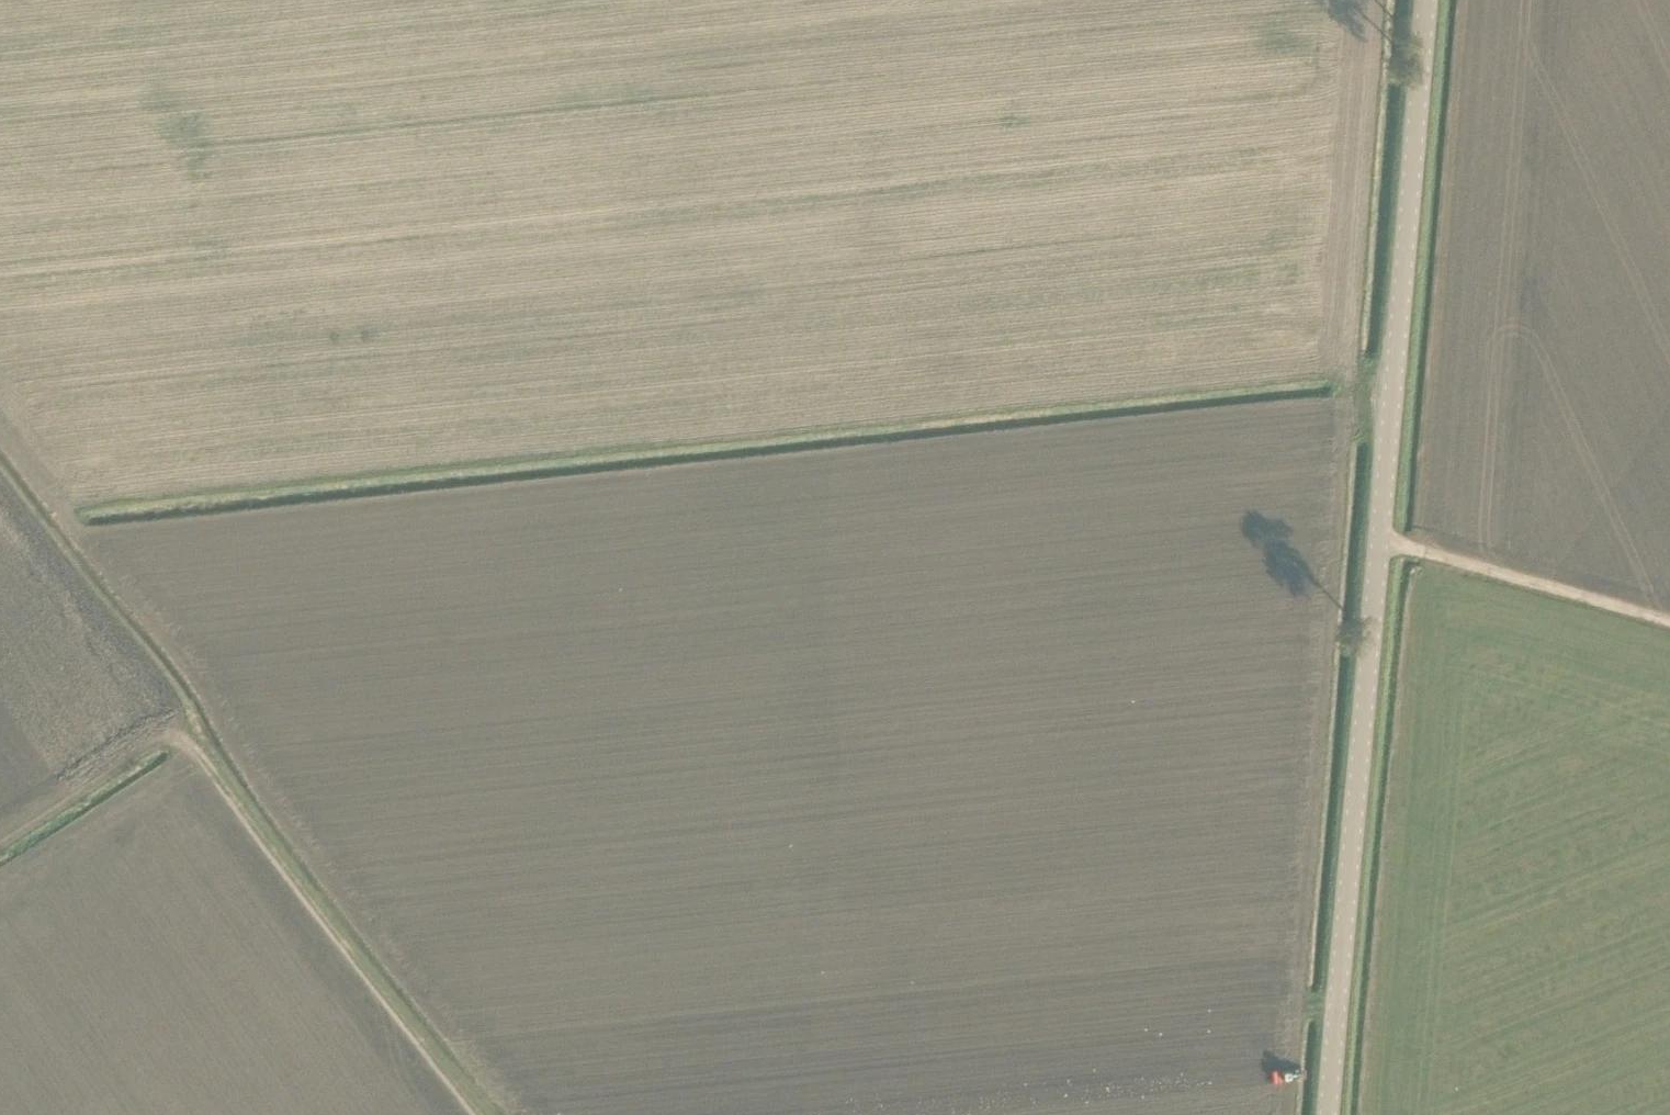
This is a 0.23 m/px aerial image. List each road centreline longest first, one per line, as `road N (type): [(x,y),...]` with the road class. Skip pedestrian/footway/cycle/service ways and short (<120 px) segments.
road 1 (secondary): [(1335,1114),(1427,0)]
road 2 (track): [(1669,618),(1381,541)]

